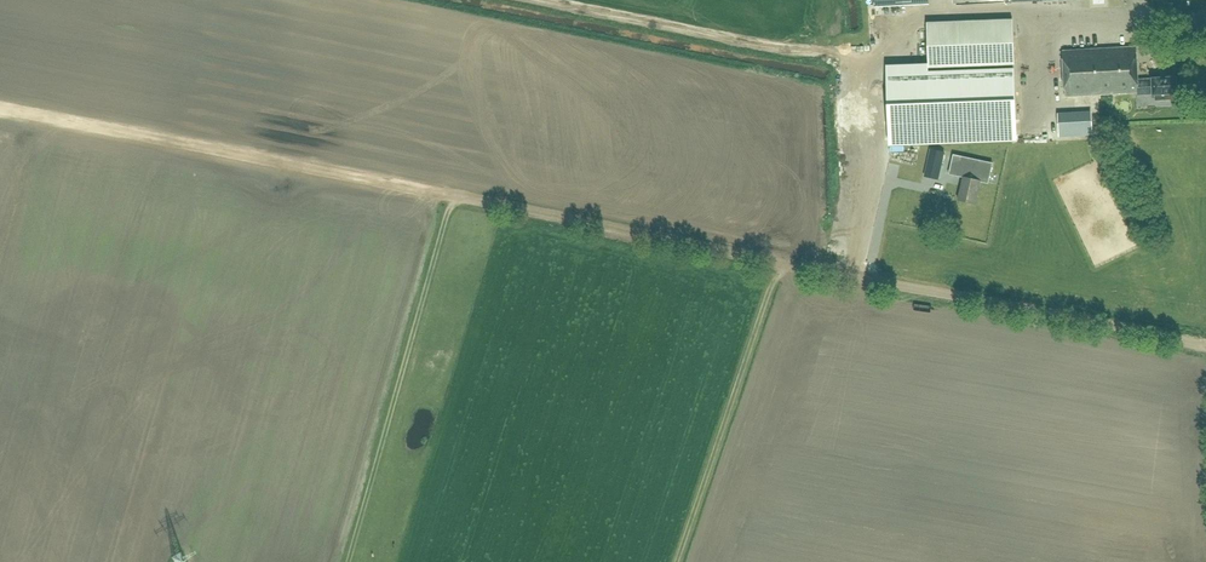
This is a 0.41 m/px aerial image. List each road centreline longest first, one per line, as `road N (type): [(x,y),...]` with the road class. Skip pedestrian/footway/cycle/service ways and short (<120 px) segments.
road 1 (track): [(1205,344),(0,110)]

